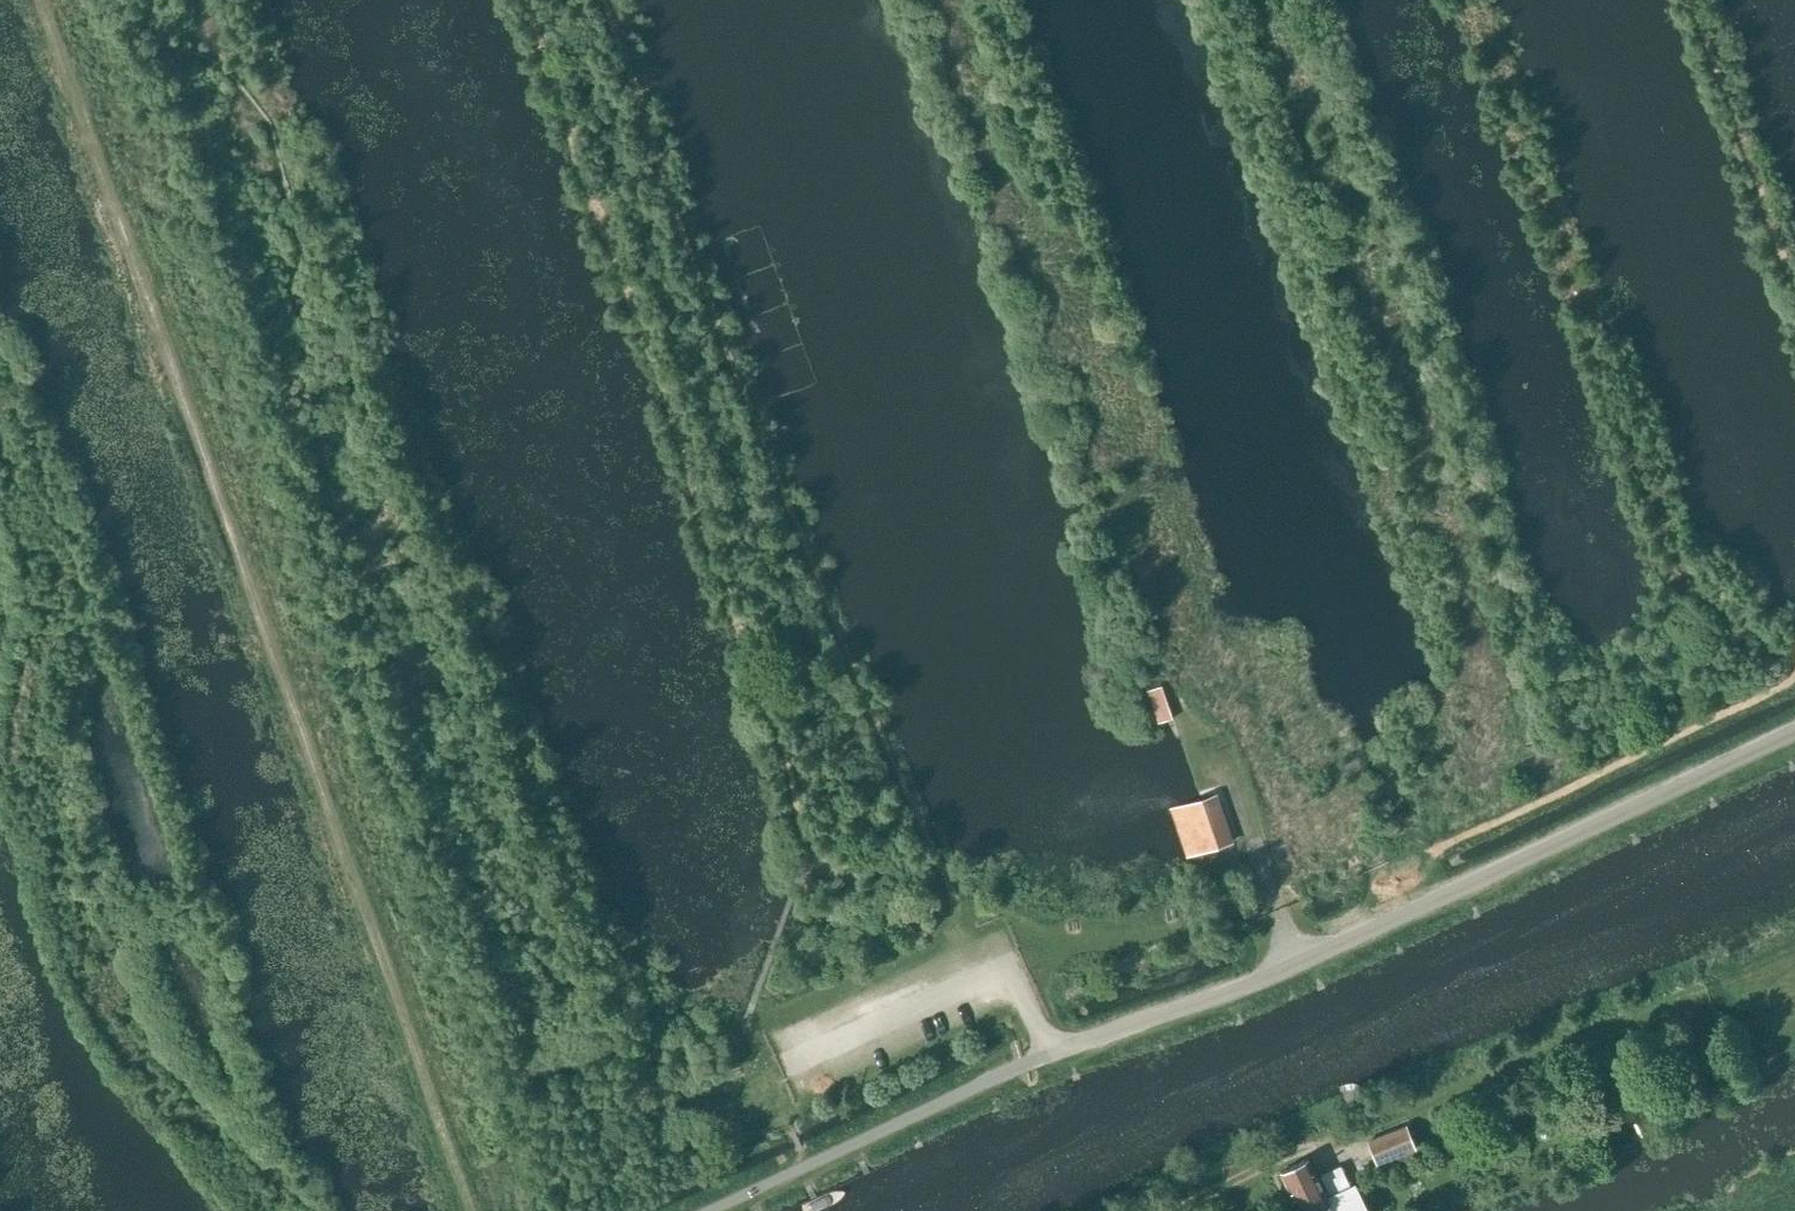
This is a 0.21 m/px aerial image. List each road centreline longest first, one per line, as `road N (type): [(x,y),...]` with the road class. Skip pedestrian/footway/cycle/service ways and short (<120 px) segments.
road 1 (unclassified): [(1053,1054),(1240,988),(1794,738)]

